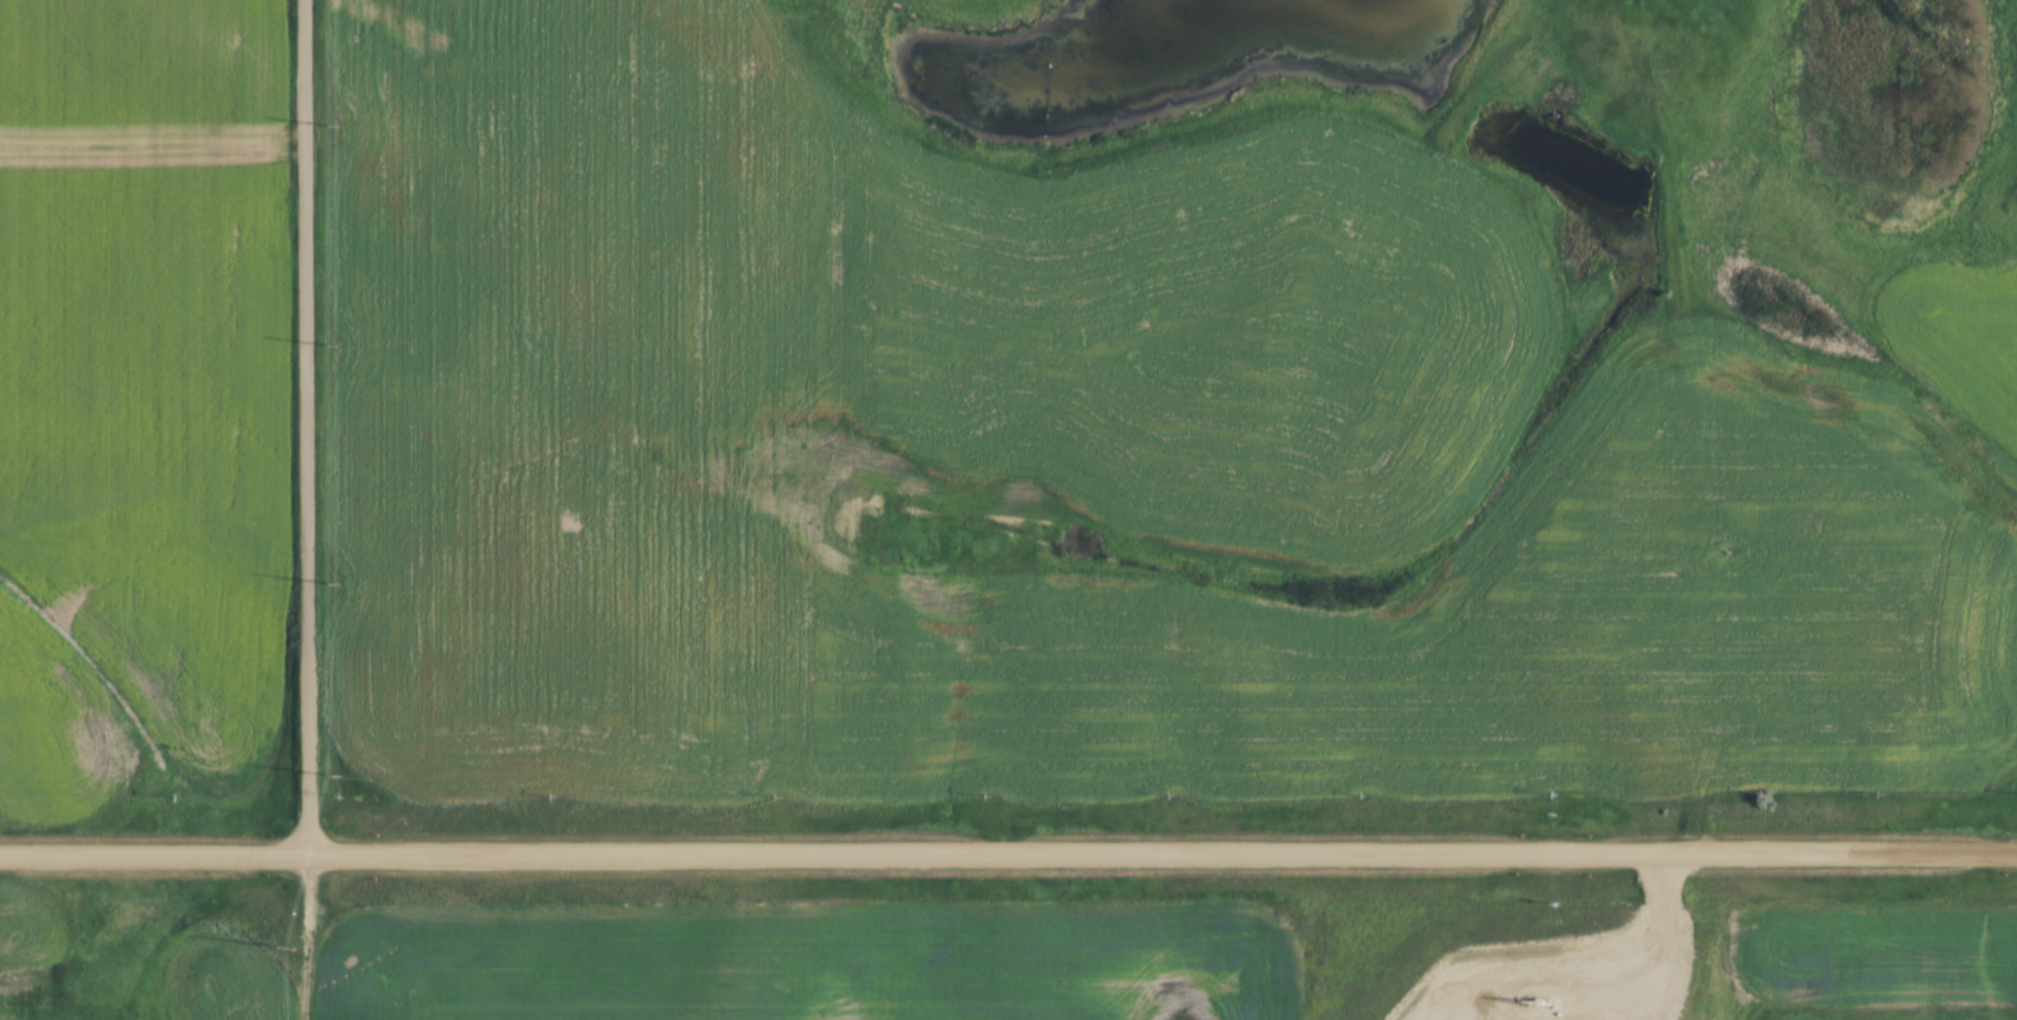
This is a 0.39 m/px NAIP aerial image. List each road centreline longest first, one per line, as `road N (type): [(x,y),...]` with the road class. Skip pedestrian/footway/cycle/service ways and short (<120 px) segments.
road 1 (tertiary): [(2016,855),(0,856)]
road 2 (residential): [(310,858),(307,0)]
road 3 (track): [(306,1019),(310,858)]

